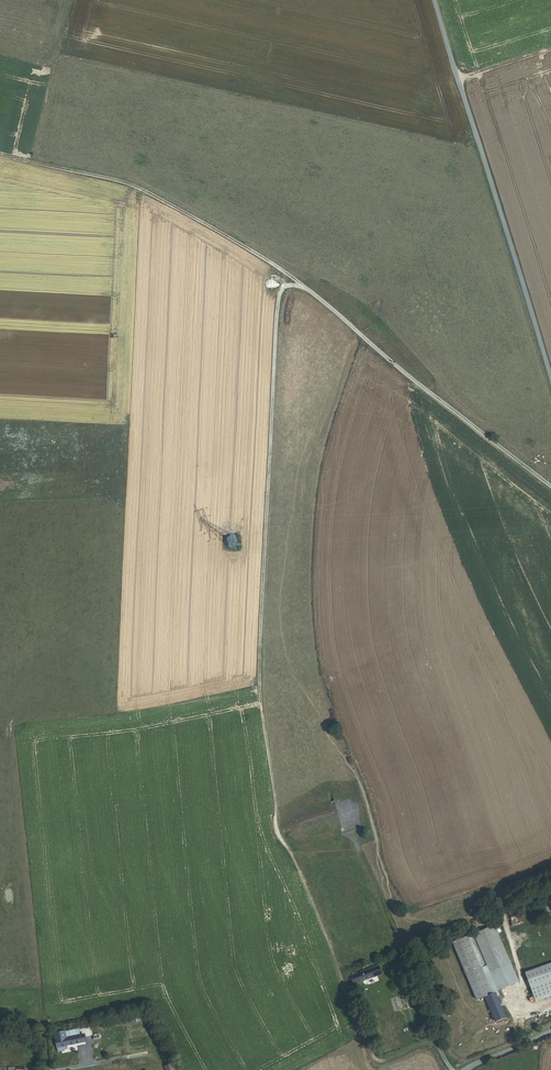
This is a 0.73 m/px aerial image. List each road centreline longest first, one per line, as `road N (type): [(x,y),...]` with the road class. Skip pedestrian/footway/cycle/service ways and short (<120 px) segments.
road 1 (track): [(338,964),(276,826),(261,692),(278,300),(284,287),(303,286)]
road 2 (track): [(550,487),(315,295),(213,229),(127,183),(0,153)]
road 3 (unclassified): [(435,0),(550,382)]
road 4 (track): [(550,870),(506,890),(500,903),(513,1007),(550,1003)]

